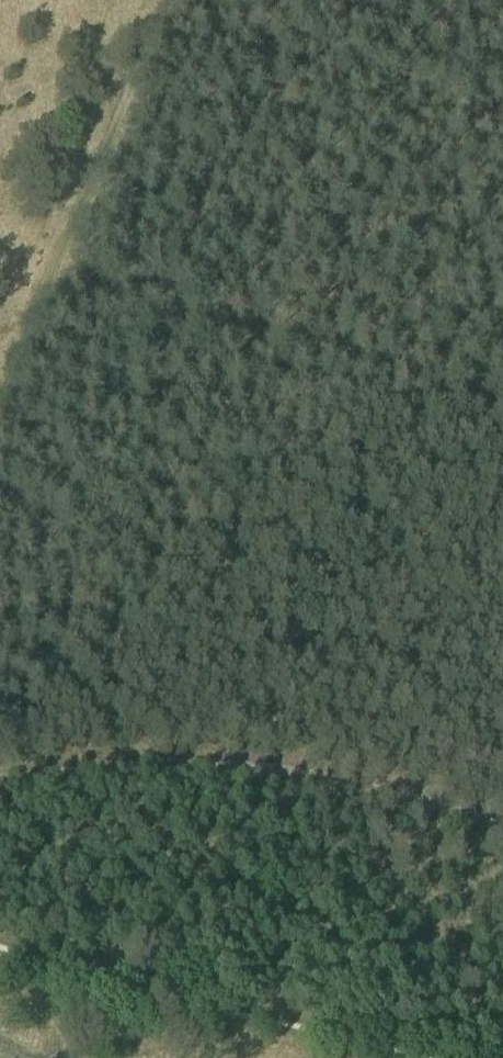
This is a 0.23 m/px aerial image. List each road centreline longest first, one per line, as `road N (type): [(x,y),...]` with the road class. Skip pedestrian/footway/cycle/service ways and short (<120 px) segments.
road 1 (track): [(502,825),(293,772),(168,761),(0,774)]
road 2 (track): [(149,0),(0,342)]

